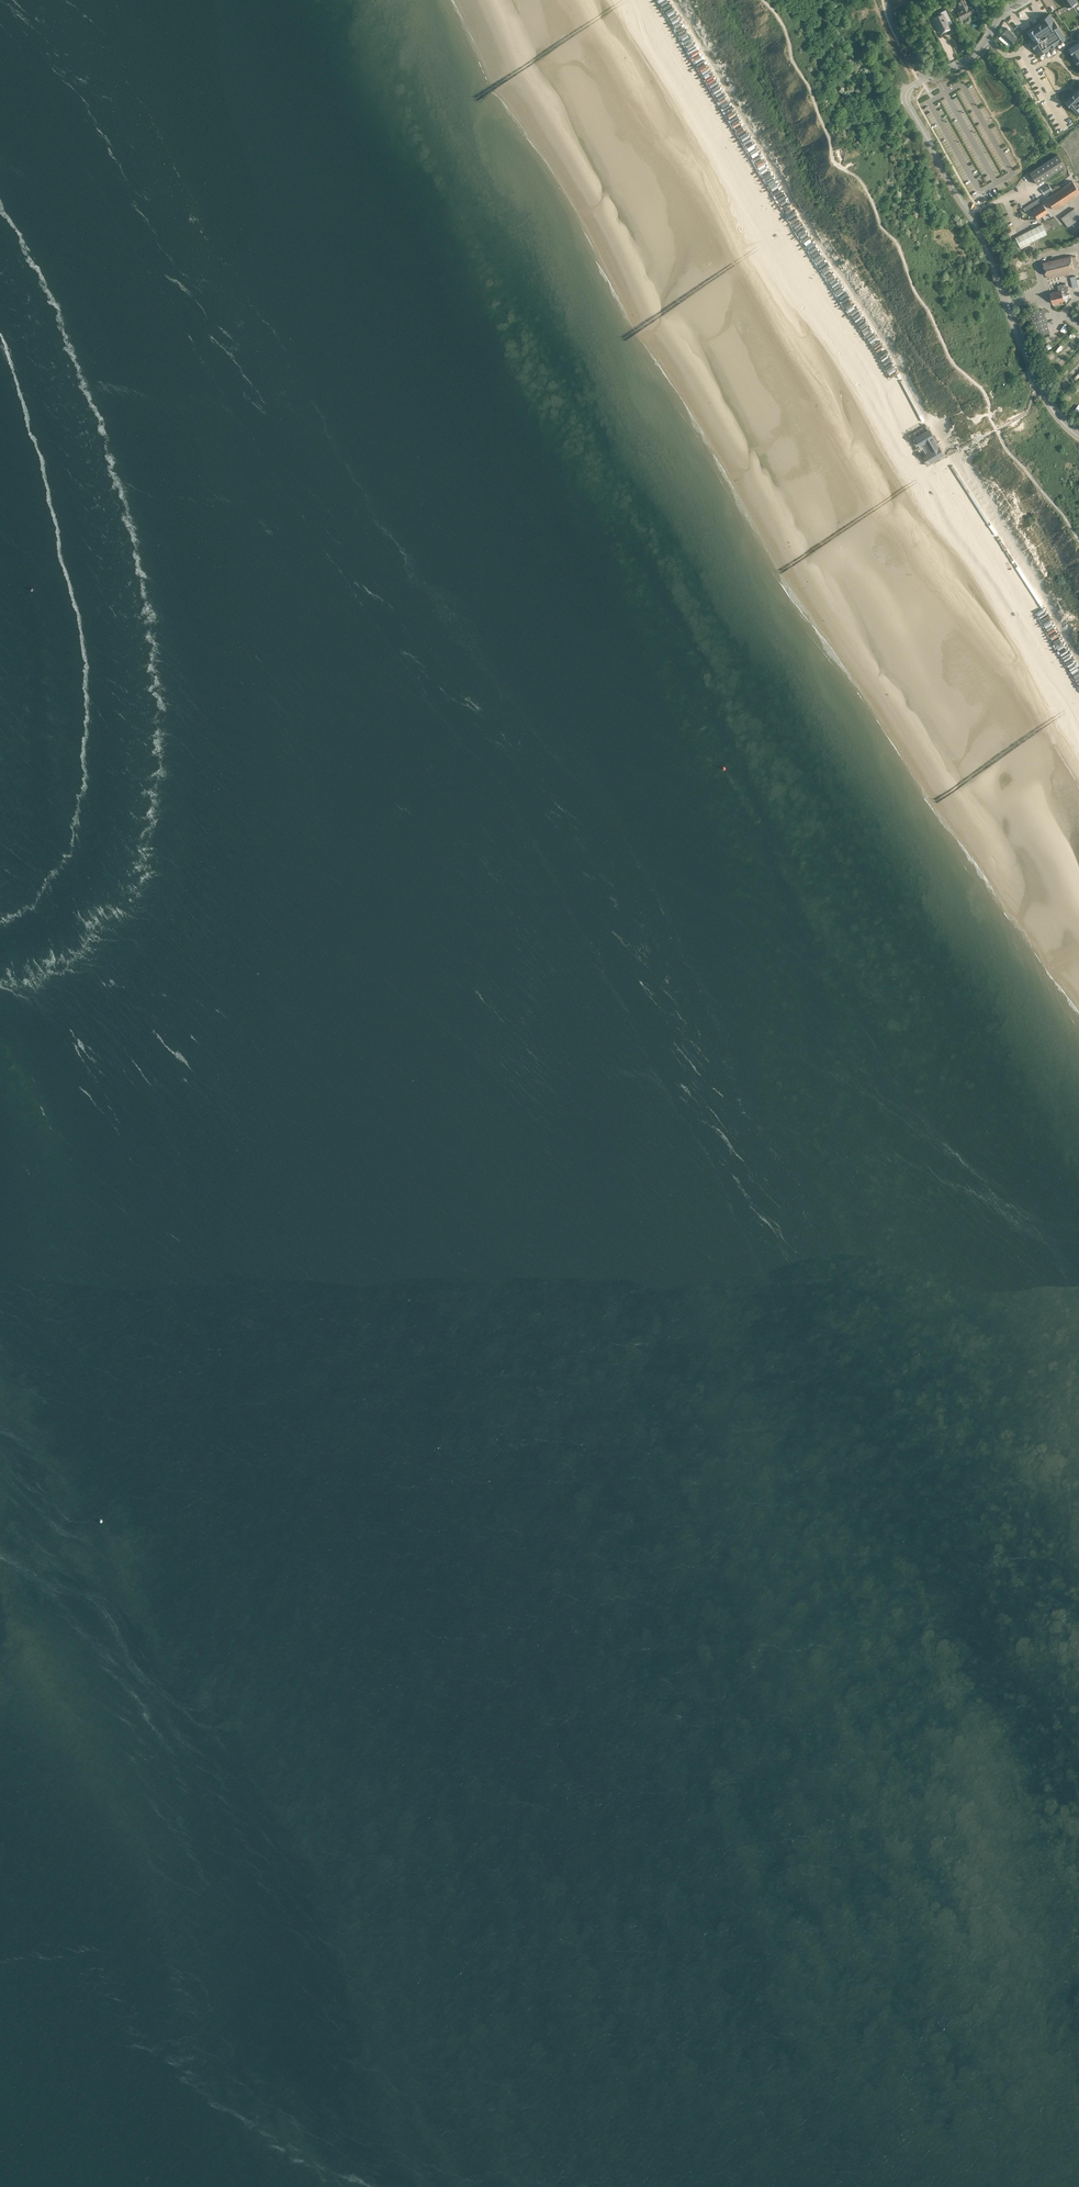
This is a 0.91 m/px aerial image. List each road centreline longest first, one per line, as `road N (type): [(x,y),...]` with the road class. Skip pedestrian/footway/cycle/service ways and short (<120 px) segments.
road 1 (unclassified): [(1078,436),(1040,390),(981,238),(906,102),(906,93),(923,80)]
road 2 (unclassified): [(923,80),(970,58),(1001,13),(1022,0)]

